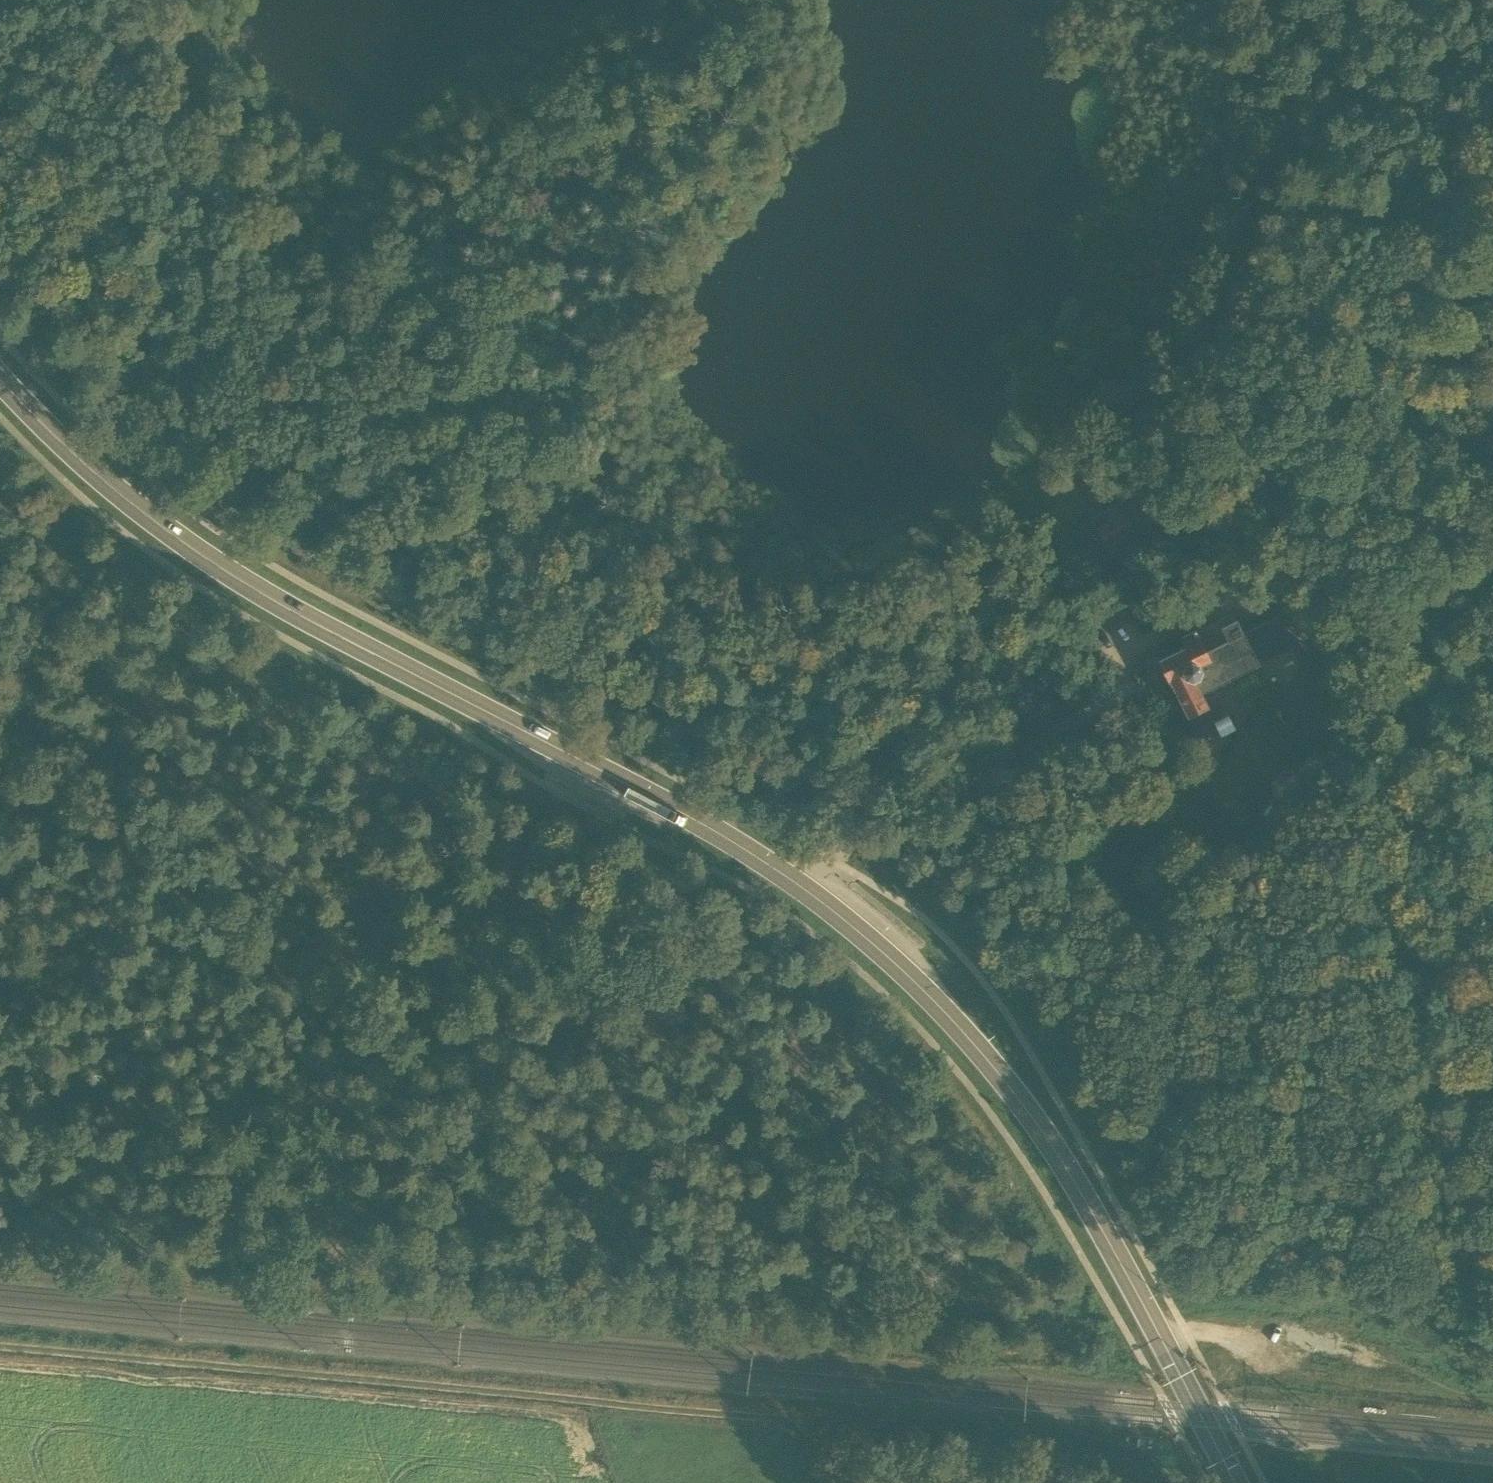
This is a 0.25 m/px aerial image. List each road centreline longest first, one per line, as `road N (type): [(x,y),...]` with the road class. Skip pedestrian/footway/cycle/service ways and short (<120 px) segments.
road 1 (track): [(0,1350),(932,1431),(1192,1482)]
road 2 (track): [(0,773),(337,1070),(356,1071),(426,1040),(522,1024),(740,911),(756,892)]
road 3 (primary): [(714,830),(304,624),(197,561),(70,451),(0,376)]
road 4 (primary): [(1235,1482),(1074,1179),(1024,1104),(890,957),(787,875)]
road 5 (unclassified): [(714,830),(878,696),(1064,602)]
road 6 (unclassified): [(787,875),(1129,708)]
road 7 (track): [(1220,1397),(1492,1419)]

